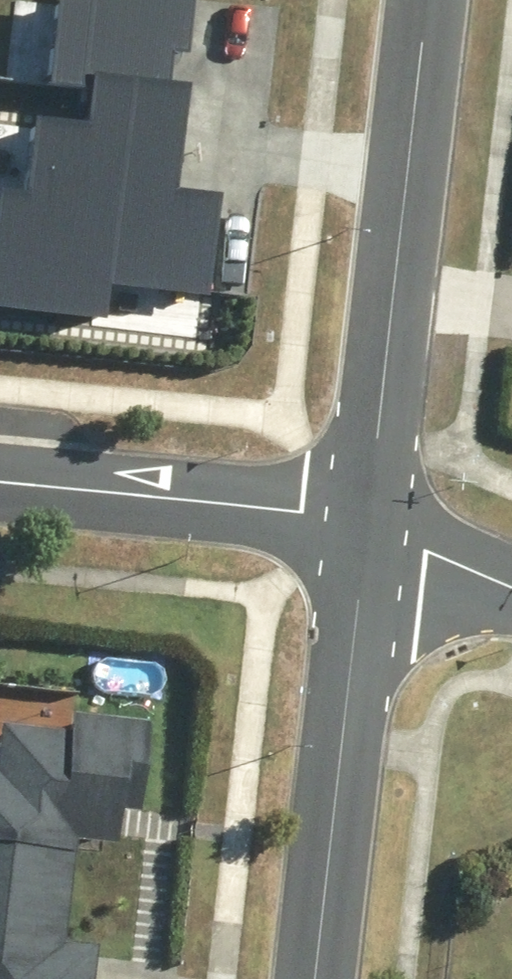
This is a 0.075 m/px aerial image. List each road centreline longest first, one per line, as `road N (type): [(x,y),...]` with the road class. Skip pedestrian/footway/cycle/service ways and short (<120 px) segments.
road 1 (residential): [(428,0),(365,523)]
road 2 (residential): [(365,523),(316,978)]
road 3 (residential): [(0,484),(365,523)]
road 4 (residential): [(365,523),(511,586)]

